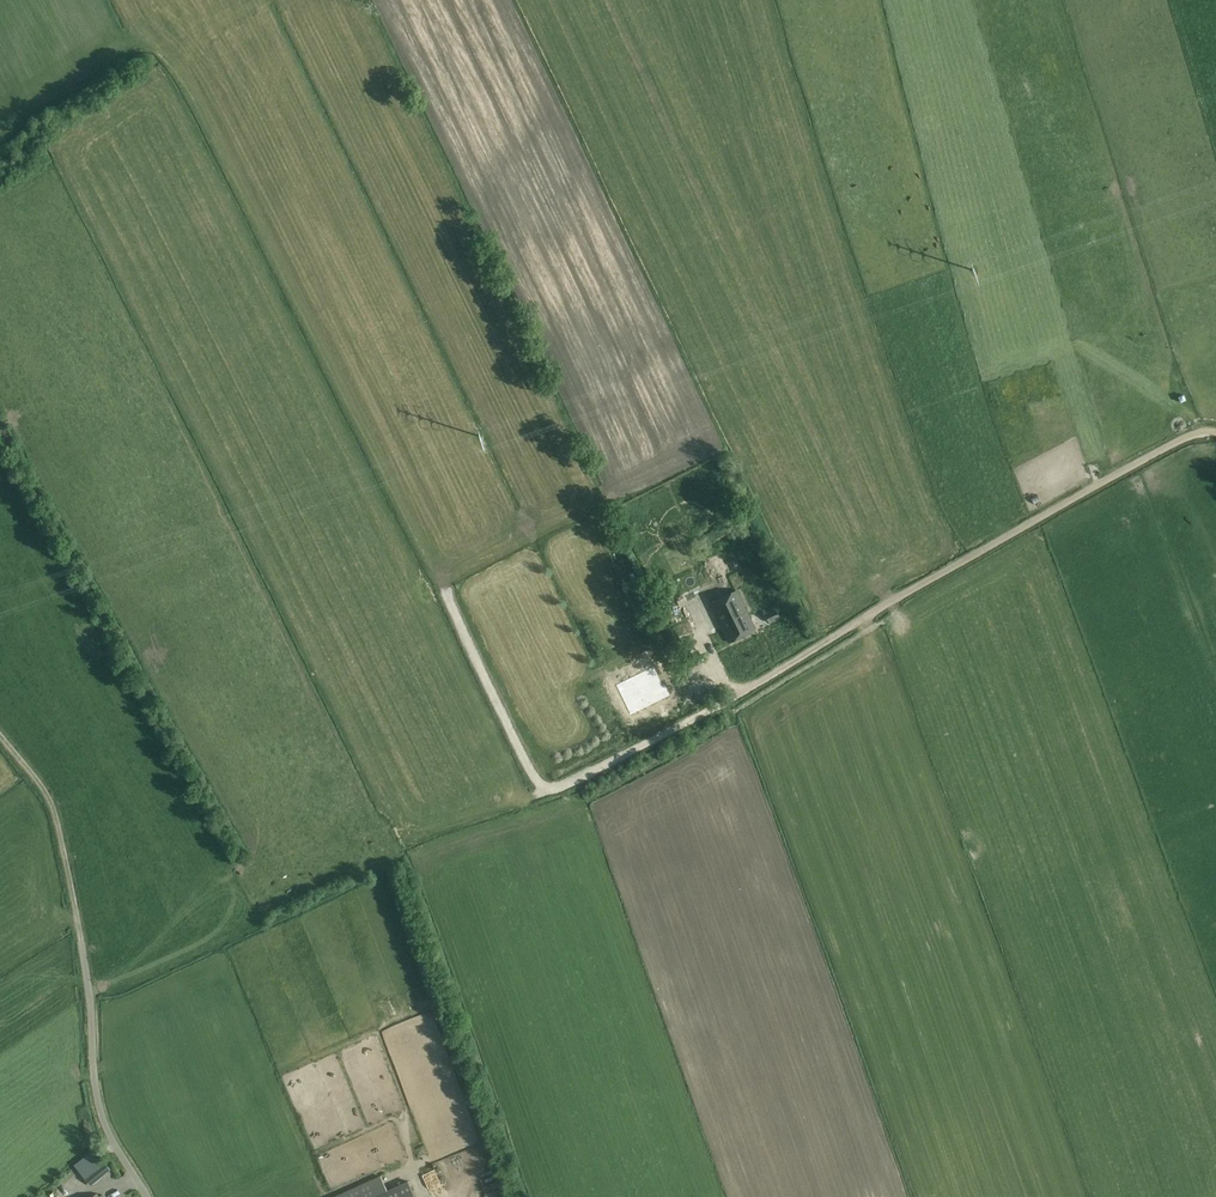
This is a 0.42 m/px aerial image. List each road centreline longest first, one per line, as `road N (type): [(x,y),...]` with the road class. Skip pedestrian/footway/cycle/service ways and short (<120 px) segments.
road 1 (track): [(144,1196),(97,1095),(89,986),(51,806),(0,736)]

